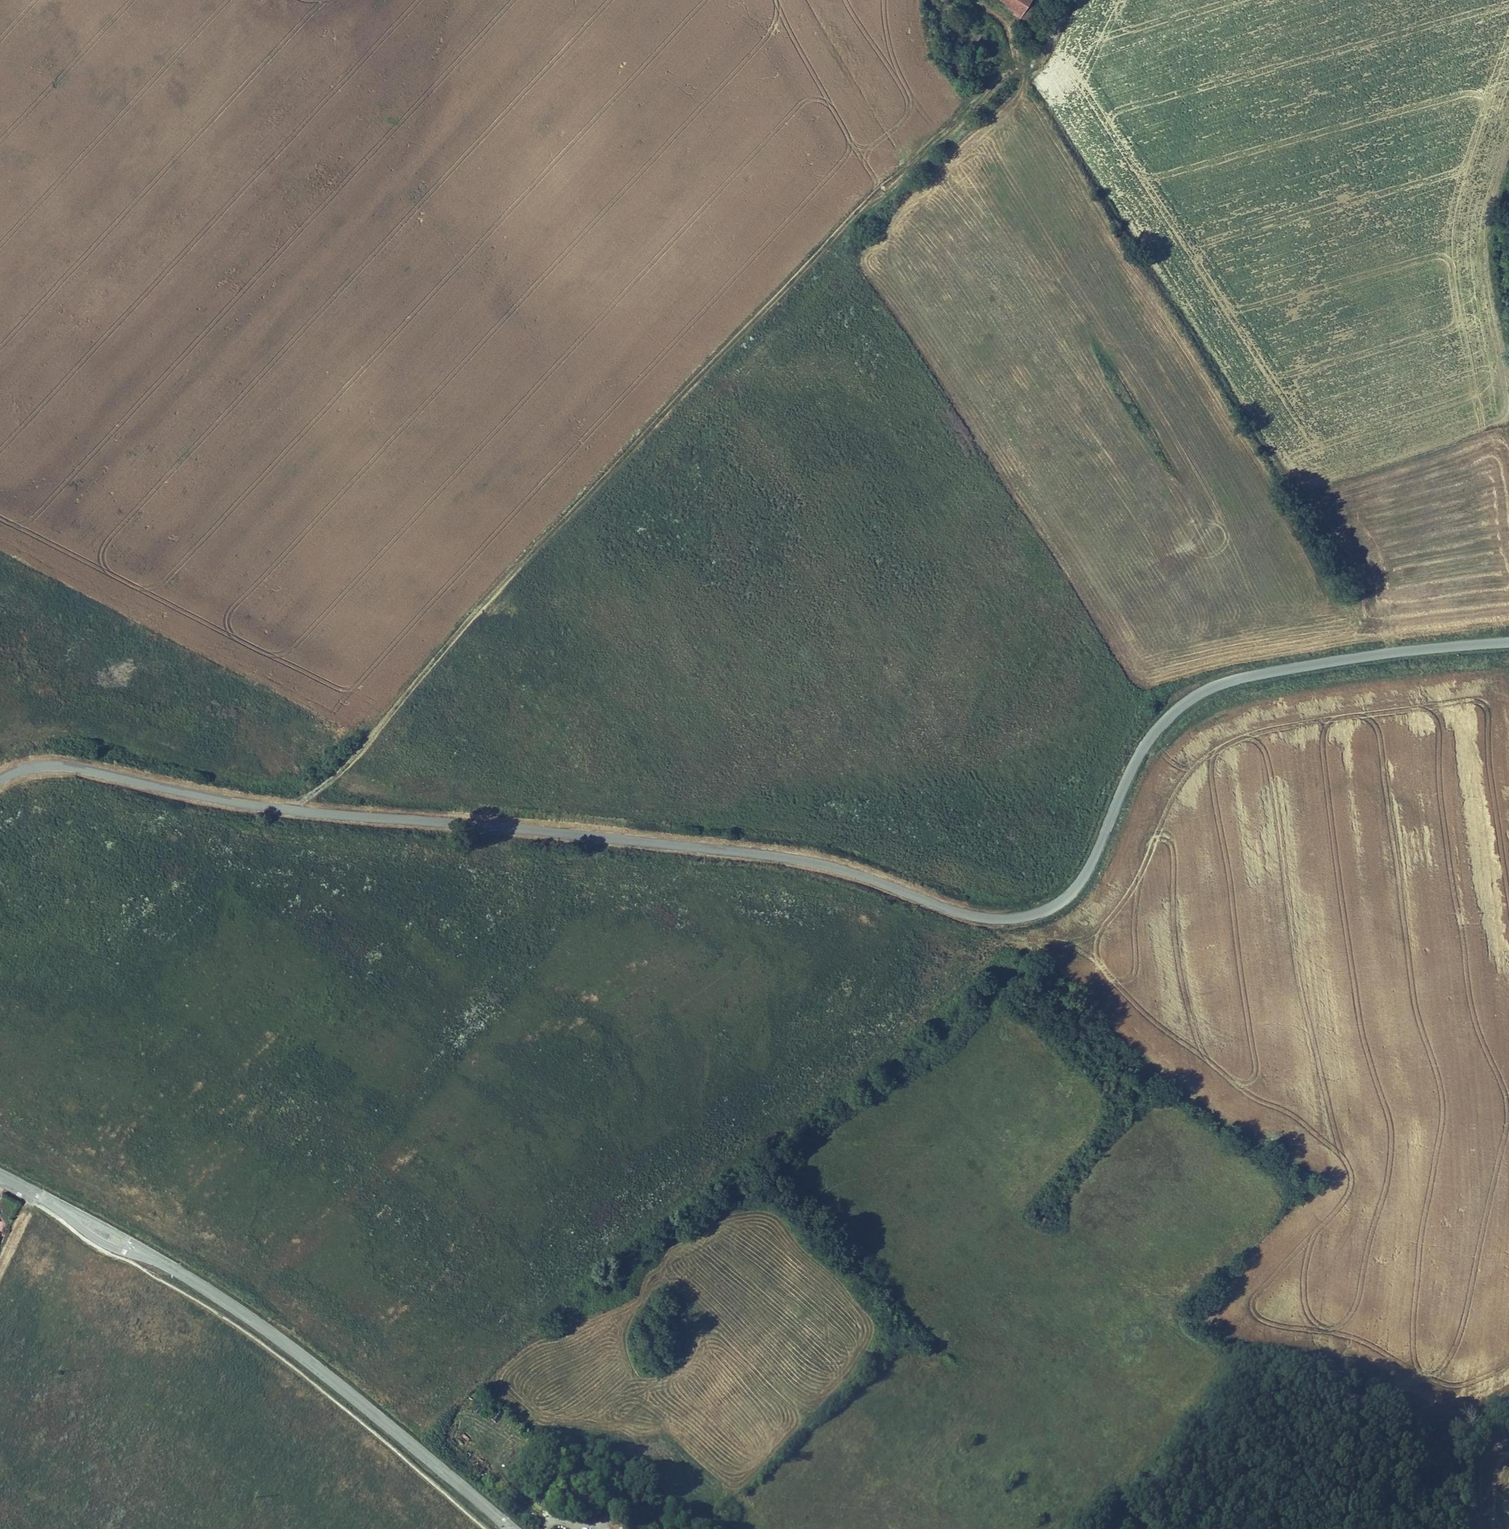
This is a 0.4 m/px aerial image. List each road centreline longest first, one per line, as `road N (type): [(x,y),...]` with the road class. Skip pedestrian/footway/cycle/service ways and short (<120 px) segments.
road 1 (unclassified): [(1508,643),(1289,668),(1193,698),(1143,749),(1080,884),(1052,906),(1014,919),(963,915),(843,870),(771,855),(261,807),(71,767),(33,766),(0,780)]
road 2 (track): [(1065,0),(1034,60),(888,187),(618,457),(442,645),(339,772),(290,811)]
road 3 (tertiary): [(501,1521),(253,1322),(0,1177)]

